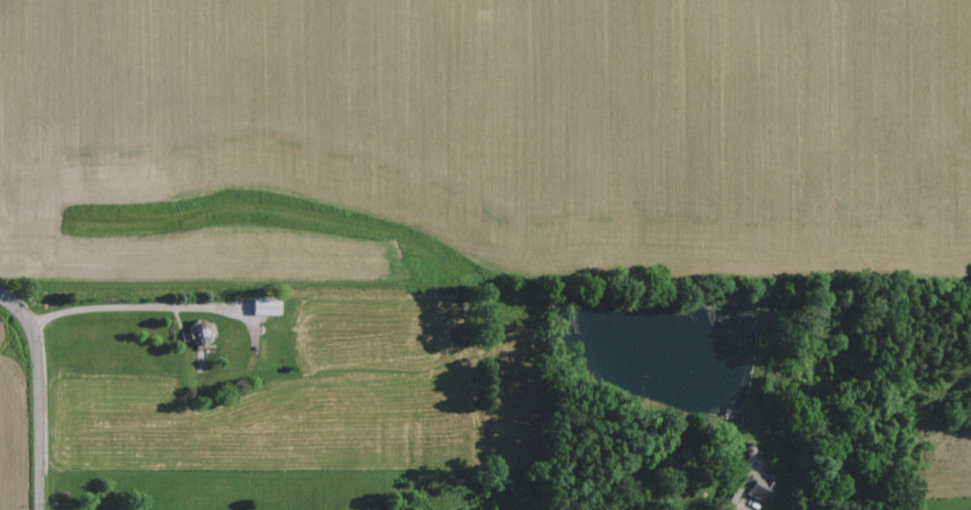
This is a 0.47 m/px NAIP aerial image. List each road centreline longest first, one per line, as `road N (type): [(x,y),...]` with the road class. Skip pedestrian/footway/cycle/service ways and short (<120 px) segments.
road 1 (residential): [(36,509),(31,330),(0,308)]

